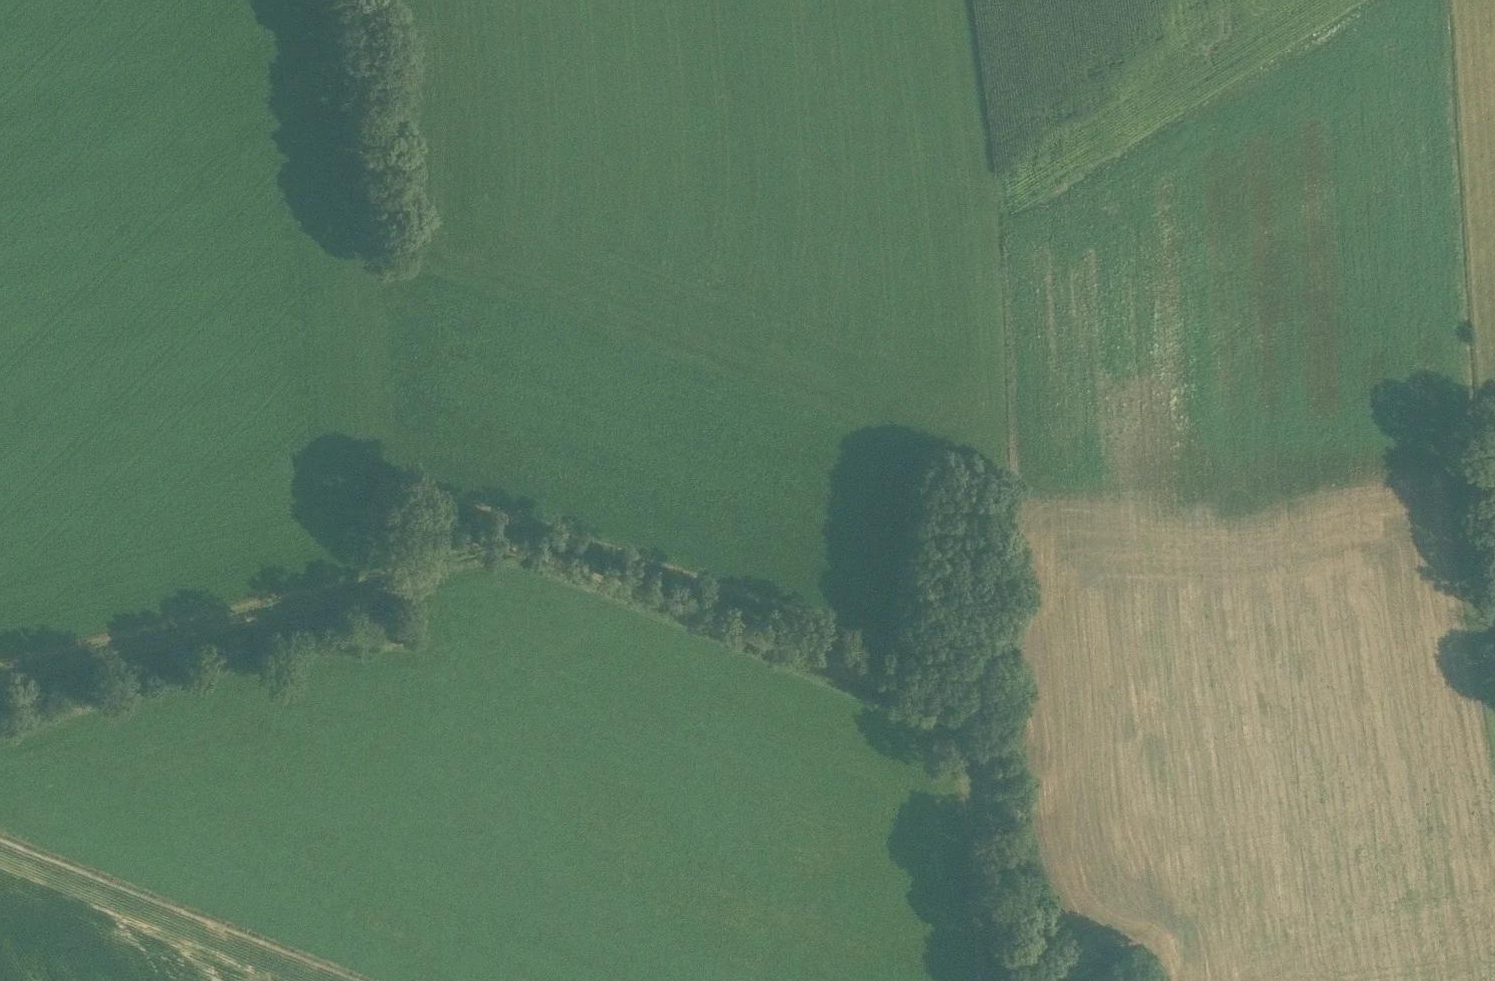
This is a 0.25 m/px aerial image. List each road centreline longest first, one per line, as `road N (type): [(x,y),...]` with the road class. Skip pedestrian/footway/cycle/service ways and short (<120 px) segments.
road 1 (track): [(399,549),(382,310),(336,0)]

